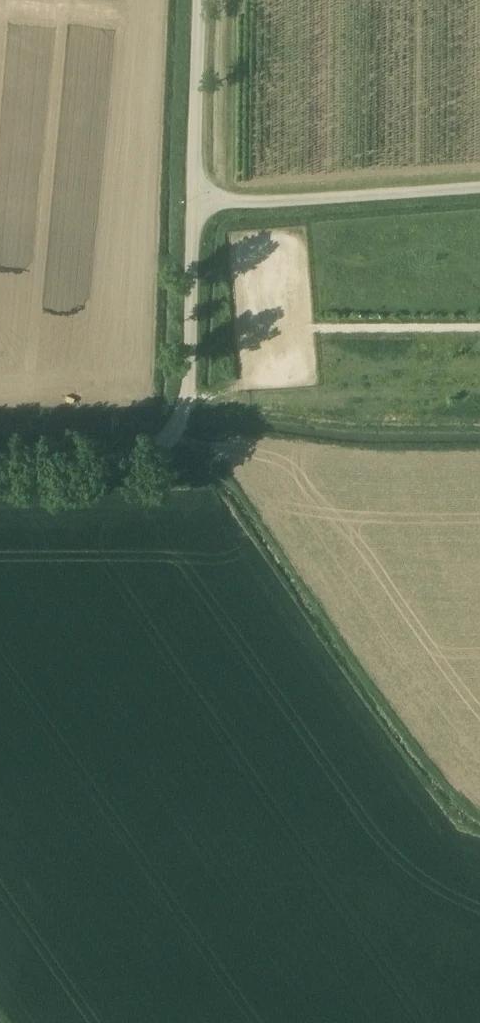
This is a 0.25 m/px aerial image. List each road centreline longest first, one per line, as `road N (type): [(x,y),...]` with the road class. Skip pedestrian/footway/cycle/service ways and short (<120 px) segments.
road 1 (unclassified): [(0,461),(110,461),(147,453),(171,435),(187,393),(196,201)]
road 2 (unclassified): [(196,201),(479,192)]
road 3 (unclassified): [(196,201),(202,0)]

